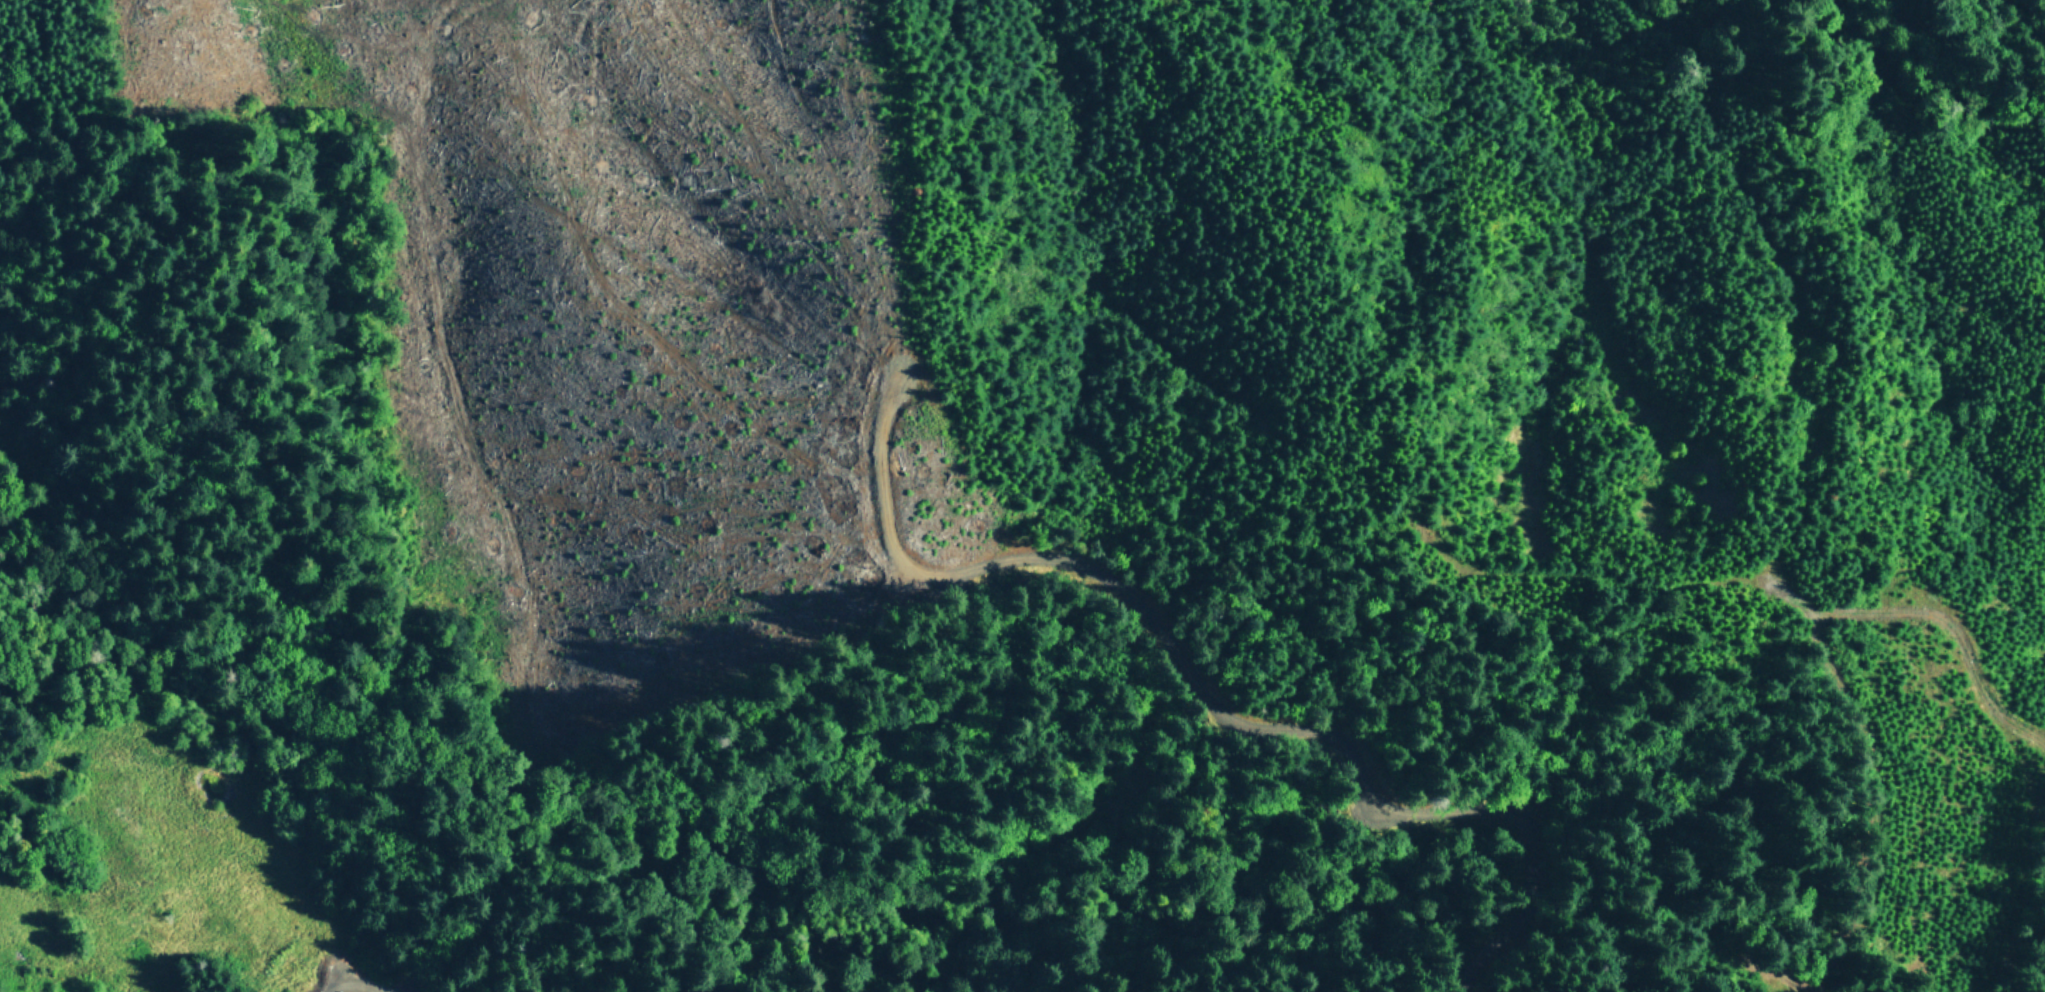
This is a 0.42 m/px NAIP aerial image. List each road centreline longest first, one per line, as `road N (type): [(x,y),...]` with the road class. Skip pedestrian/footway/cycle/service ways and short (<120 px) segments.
road 1 (track): [(2044,584),(1977,634),(1860,865),(1783,991)]

